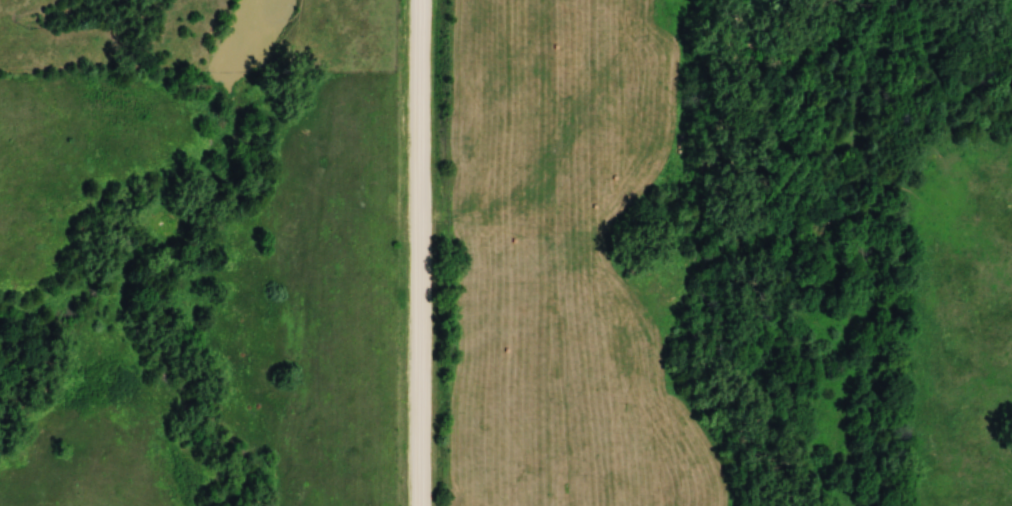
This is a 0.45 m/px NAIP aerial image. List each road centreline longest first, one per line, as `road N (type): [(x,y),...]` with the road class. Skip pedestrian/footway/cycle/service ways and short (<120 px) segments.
road 1 (residential): [(419,505),(420,0)]

